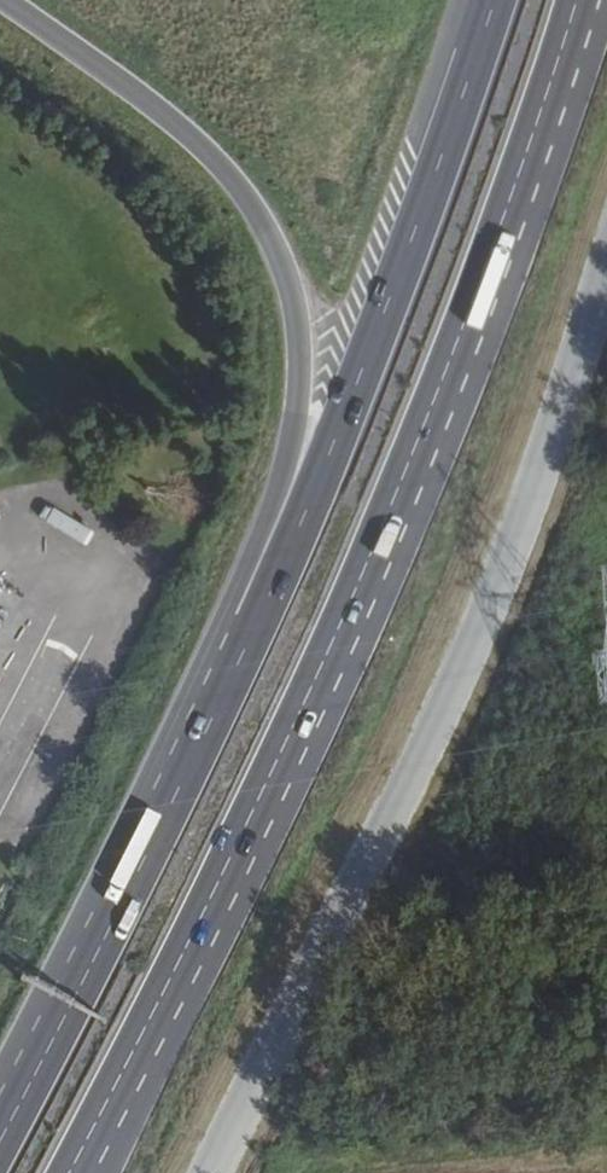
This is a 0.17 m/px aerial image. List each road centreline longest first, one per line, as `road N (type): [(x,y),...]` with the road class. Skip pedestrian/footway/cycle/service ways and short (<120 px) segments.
road 1 (trunk): [(72,1172),(337,657),(487,296),(587,0)]
road 2 (unclassified): [(202,1172),(496,565),(606,258)]
road 3 (trunk): [(5,0),(203,147),(258,215),(288,280),(299,348),(292,444),(206,733)]
road 4 (trunk): [(495,0),(366,365),(206,733)]
road 5 (trunk): [(206,733),(0,1123)]

